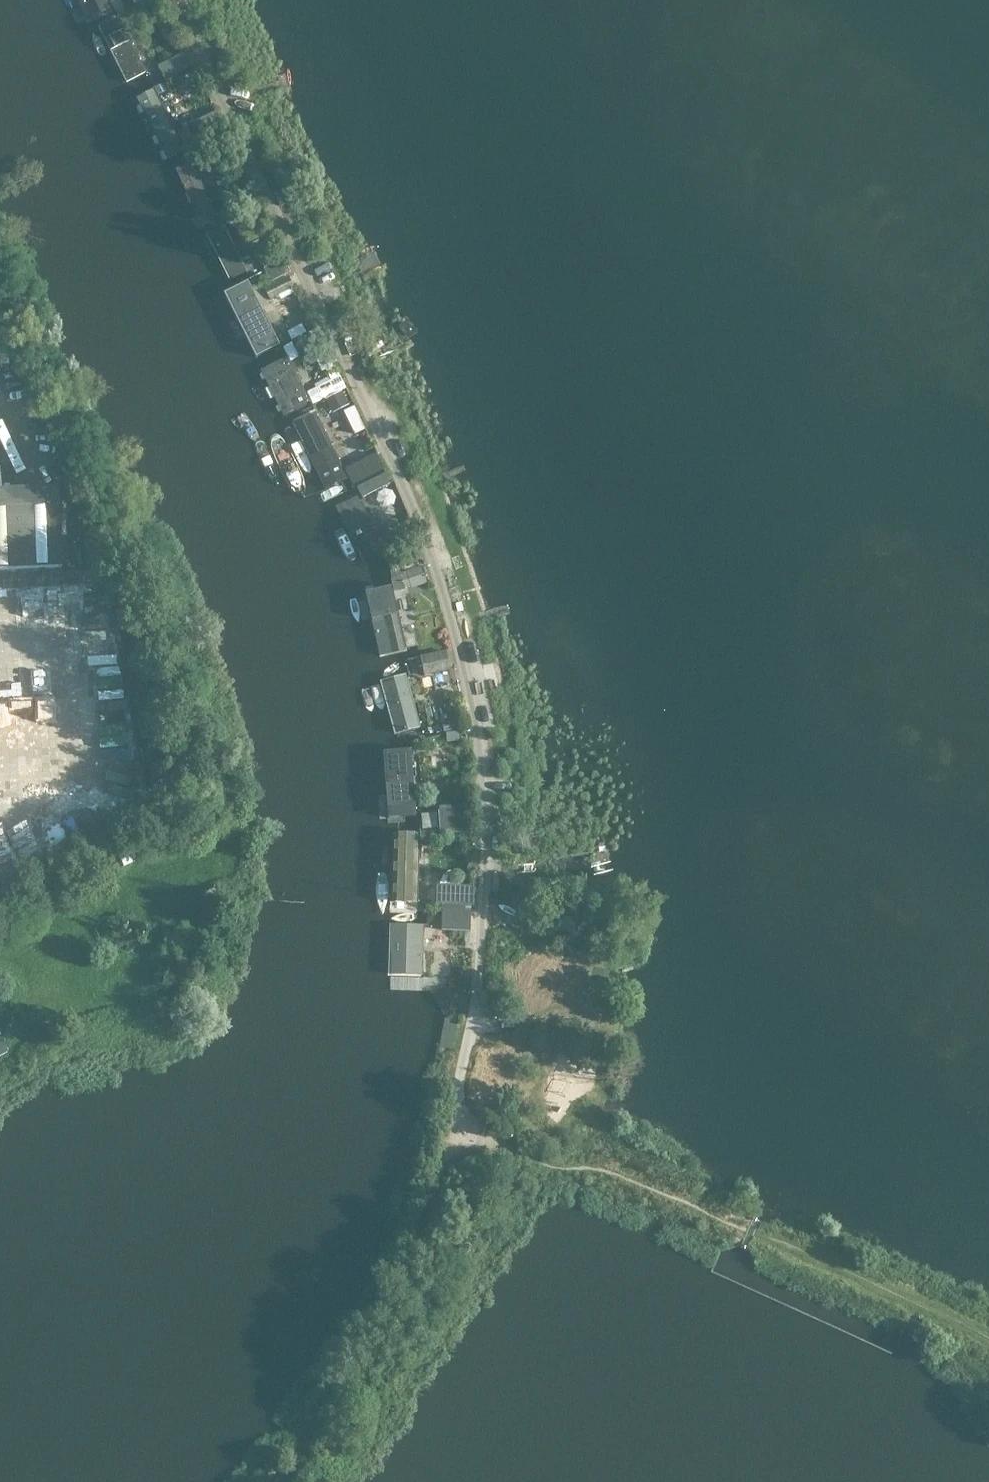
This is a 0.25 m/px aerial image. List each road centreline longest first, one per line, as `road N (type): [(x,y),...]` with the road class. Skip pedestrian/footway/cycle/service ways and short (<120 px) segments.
road 1 (residential): [(459,1084),(481,948),(480,801),(469,689),(447,602),(387,455),(174,0)]
road 2 (track): [(276,1481),(393,1307),(456,1130),(459,1084)]

